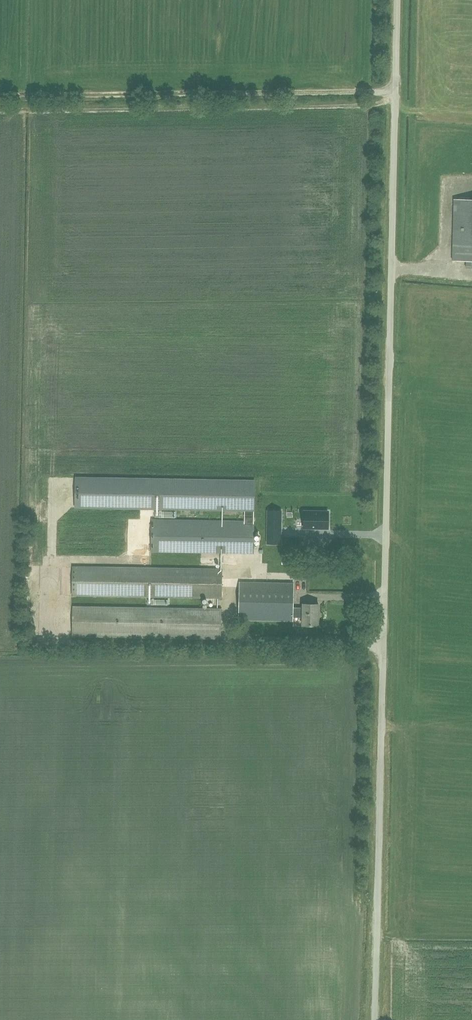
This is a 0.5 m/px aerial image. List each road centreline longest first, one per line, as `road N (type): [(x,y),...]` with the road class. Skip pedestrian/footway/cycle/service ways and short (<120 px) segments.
road 1 (unclassified): [(376,1019),(400,0)]
road 2 (track): [(0,96),(397,90)]

